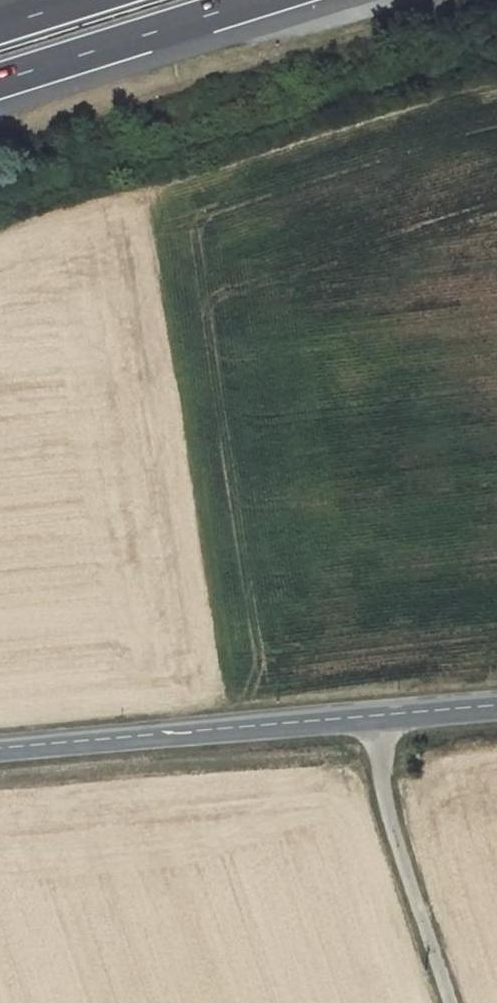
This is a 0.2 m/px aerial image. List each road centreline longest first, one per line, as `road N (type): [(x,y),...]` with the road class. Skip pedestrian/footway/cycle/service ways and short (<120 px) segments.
road 1 (tertiary): [(496,706),(0,752)]
road 2 (track): [(375,717),(392,829),(451,1002)]
road 3 (motorway): [(0,82),(260,0)]

